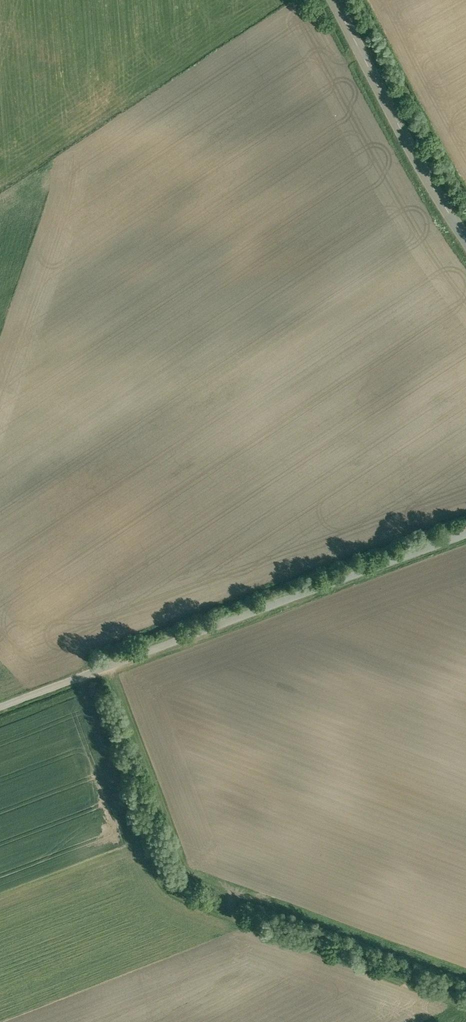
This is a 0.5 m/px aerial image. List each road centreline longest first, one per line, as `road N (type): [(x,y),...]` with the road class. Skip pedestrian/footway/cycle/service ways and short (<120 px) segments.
road 1 (unclassified): [(0,706),(465,532)]
road 2 (tertiary): [(465,236),(334,0)]

